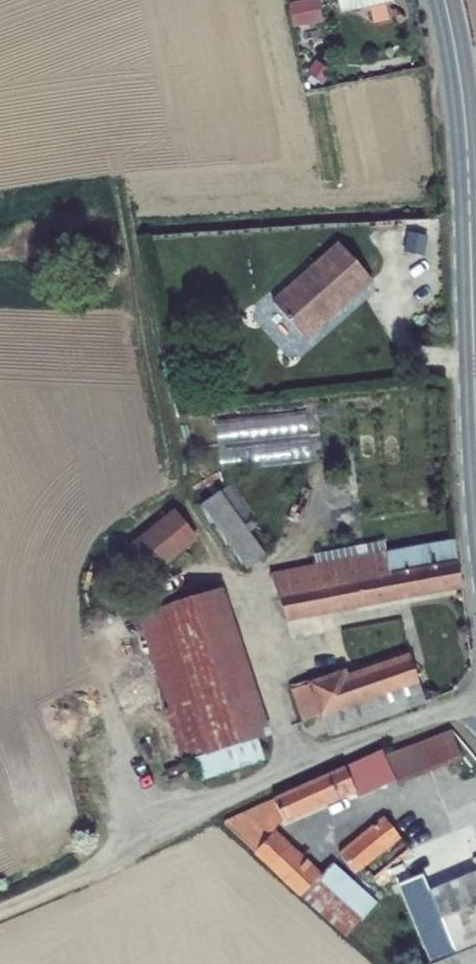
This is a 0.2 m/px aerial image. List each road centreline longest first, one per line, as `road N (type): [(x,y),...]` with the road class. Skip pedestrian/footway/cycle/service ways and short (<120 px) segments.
road 1 (track): [(0,909),(274,778),(475,702)]
road 2 (secondary): [(475,438),(467,201)]
road 3 (secondary): [(467,201),(444,0)]

